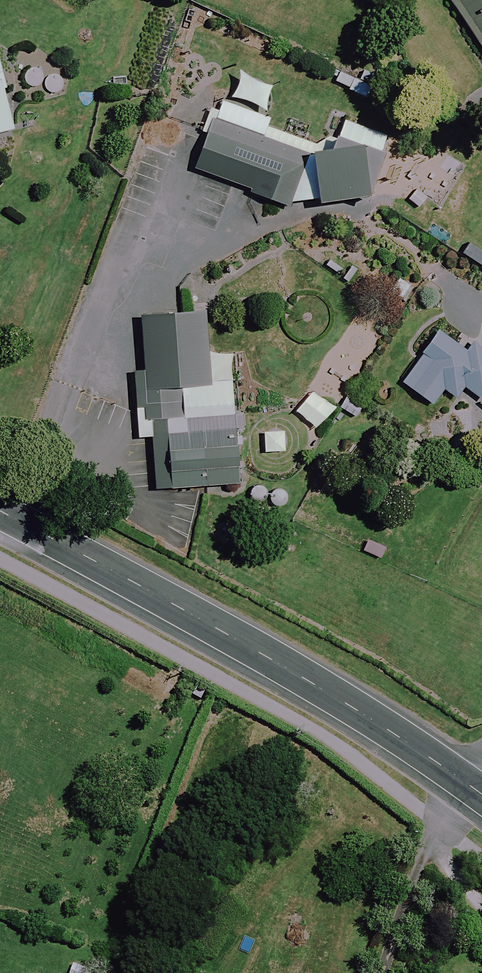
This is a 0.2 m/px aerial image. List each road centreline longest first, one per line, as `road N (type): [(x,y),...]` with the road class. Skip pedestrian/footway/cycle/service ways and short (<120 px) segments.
road 1 (residential): [(0,512),(302,677),(481,793)]

